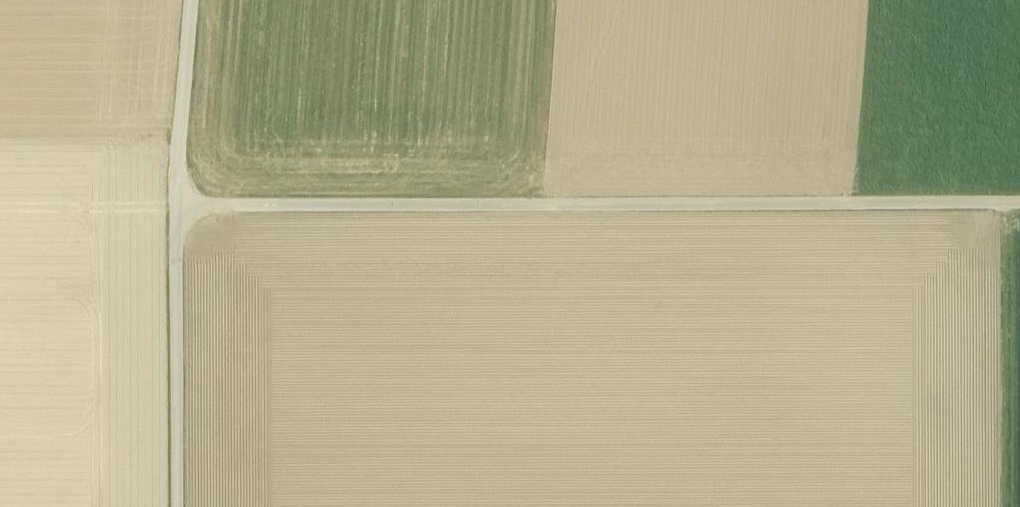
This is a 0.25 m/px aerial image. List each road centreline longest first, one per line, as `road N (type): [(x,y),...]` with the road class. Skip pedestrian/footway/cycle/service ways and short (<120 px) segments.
road 1 (track): [(1019,200),(176,209)]
road 2 (track): [(1007,200),(1008,506)]
road 3 (track): [(177,506),(176,209)]
road 4 (track): [(176,209),(190,0)]

